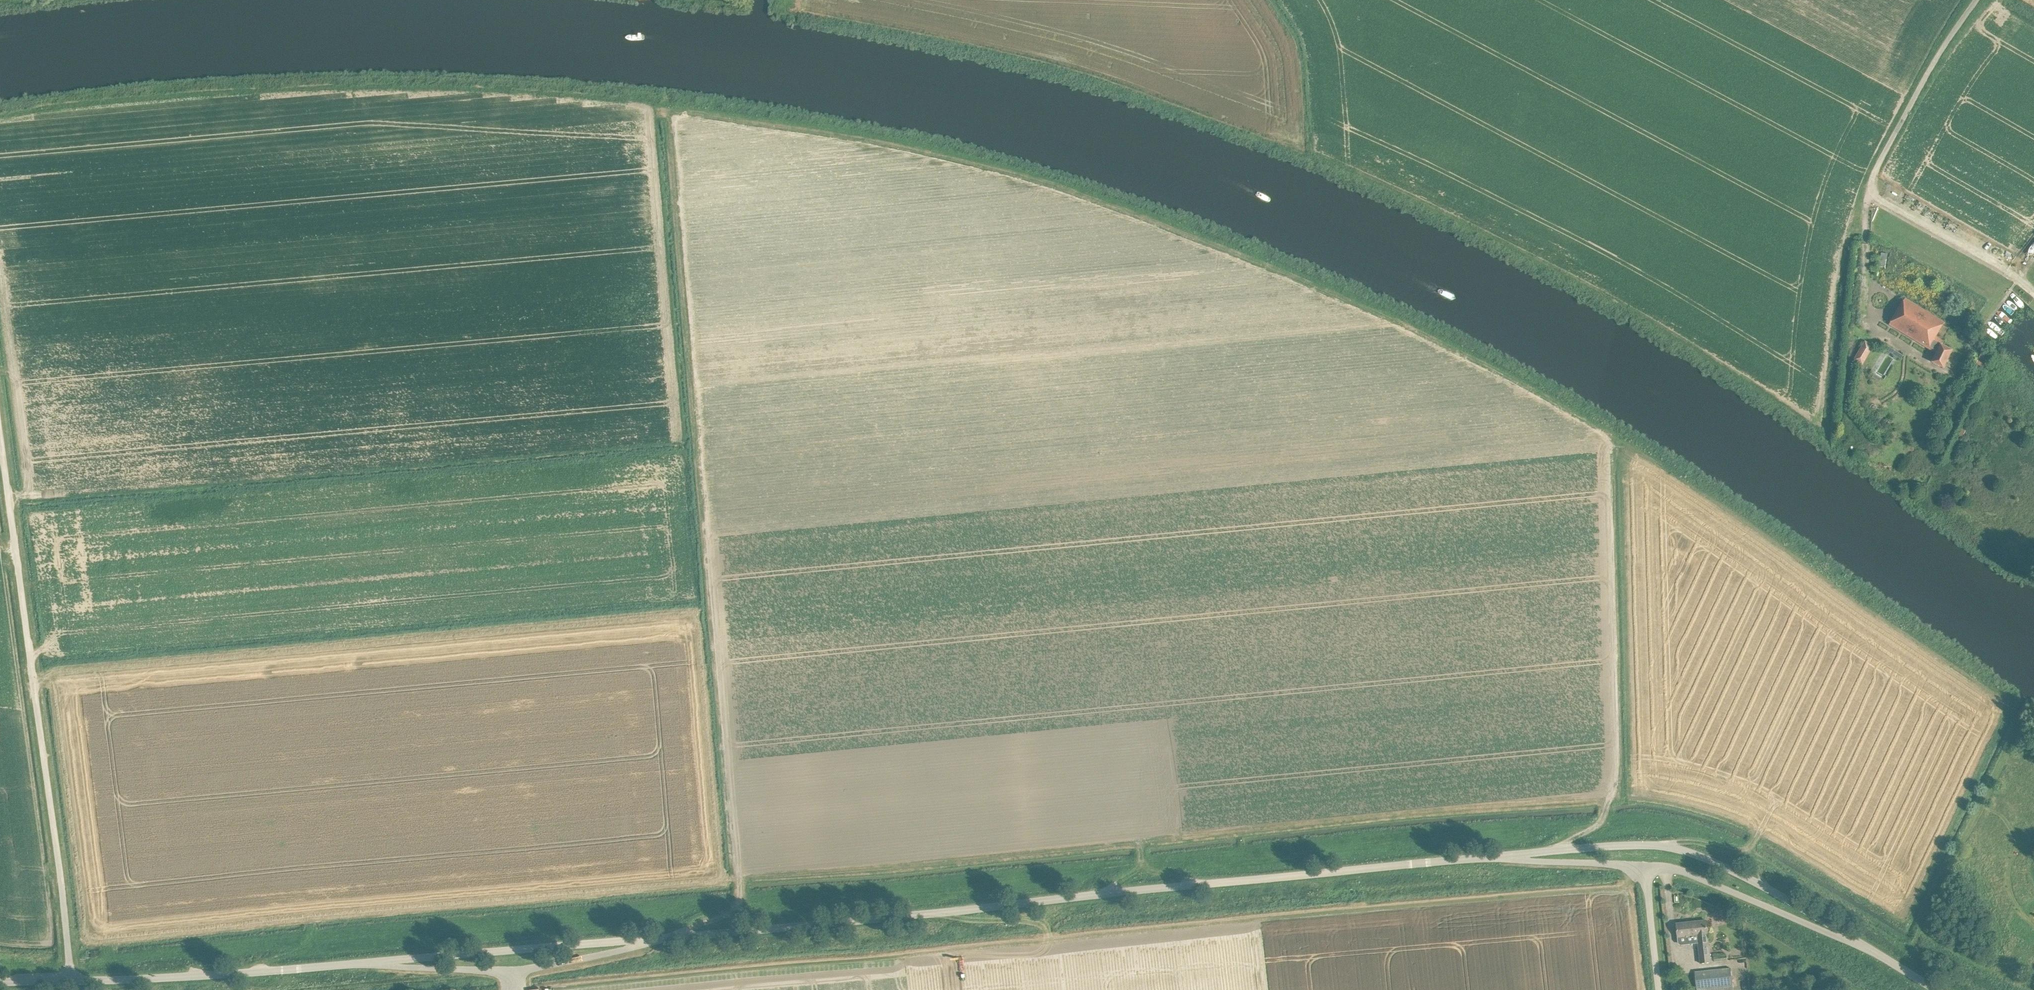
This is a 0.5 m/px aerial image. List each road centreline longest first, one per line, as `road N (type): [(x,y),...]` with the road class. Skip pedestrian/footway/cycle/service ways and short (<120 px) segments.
road 1 (unclassified): [(1487,856),(648,940),(70,981)]
road 2 (unclassified): [(70,981),(0,430)]
road 3 (unclassified): [(1858,942),(1682,849),(1632,845),(1487,856)]
road 4 (unclassified): [(1644,866),(1676,868),(1858,942)]
road 5 (unclassified): [(1487,856),(1644,866)]
road 6 (unclassified): [(1659,989),(1644,866)]

